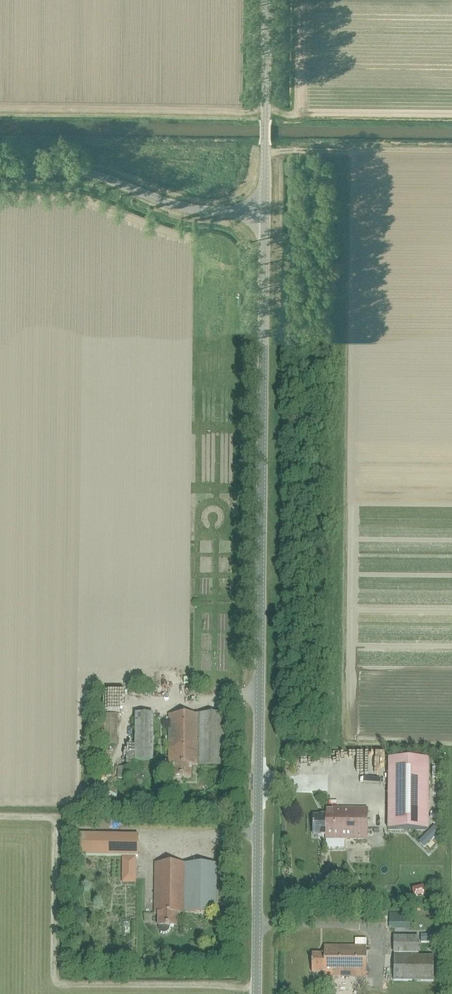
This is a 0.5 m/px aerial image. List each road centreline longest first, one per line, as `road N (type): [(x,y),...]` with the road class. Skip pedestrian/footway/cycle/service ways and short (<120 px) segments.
road 1 (unclassified): [(256,993),(264,213)]
road 2 (unclassified): [(264,213),(183,208),(84,172),(0,170)]
road 3 (unclassified): [(264,213),(267,0)]

